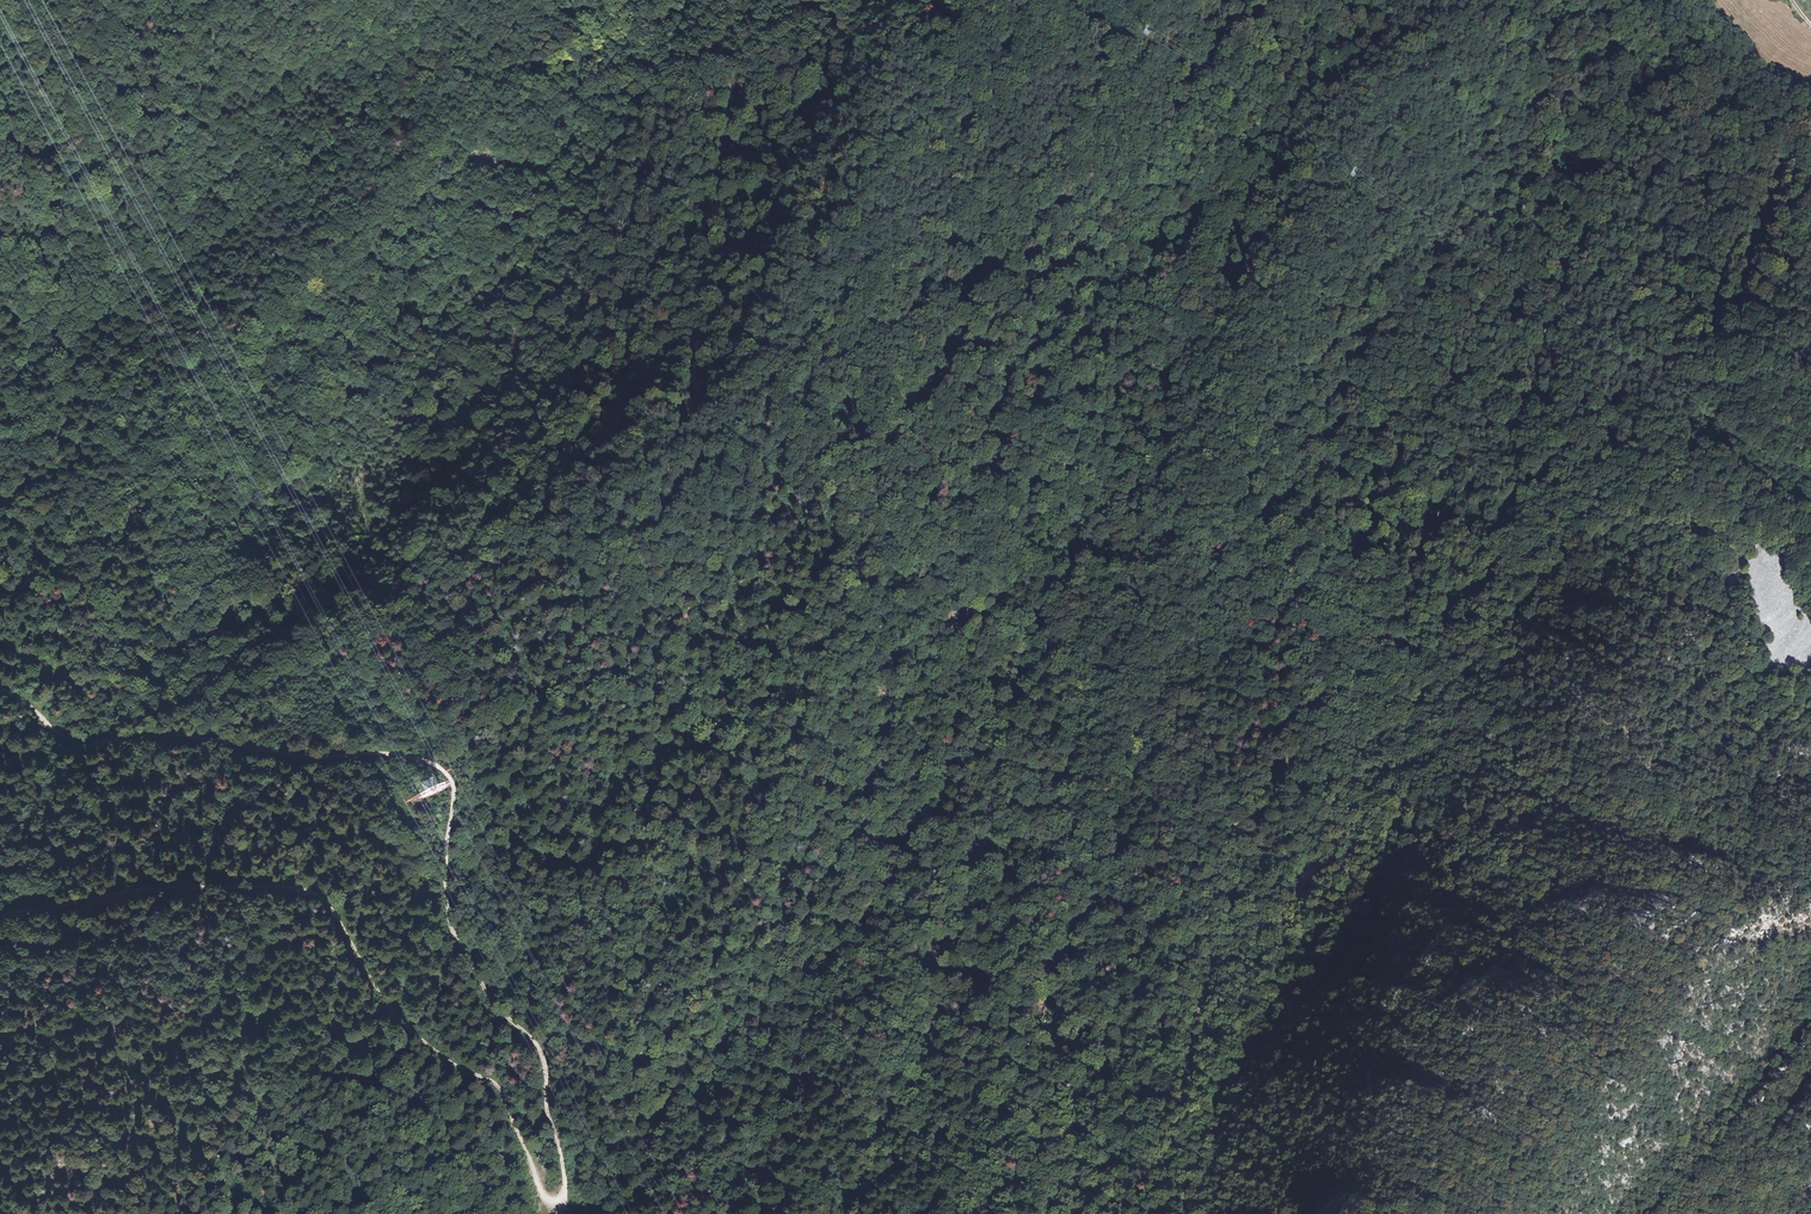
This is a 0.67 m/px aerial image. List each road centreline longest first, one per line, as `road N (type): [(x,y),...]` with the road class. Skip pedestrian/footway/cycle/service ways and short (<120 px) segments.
road 1 (track): [(0,918),(127,889),(311,892),(326,901),(382,999),(412,1033),(492,1081),(545,1193),(553,1201),(566,1191),(534,1046),(476,980),(444,911),(449,778),(405,757),(296,756),(206,739),(76,742),(0,688)]
road 2 (track): [(1552,0),(1526,152),(1531,207),(1553,248),(1610,292),(1666,366),(1725,379),(1781,375),(1810,409)]
road 3 (track): [(6,690),(55,675),(57,666),(0,646)]

